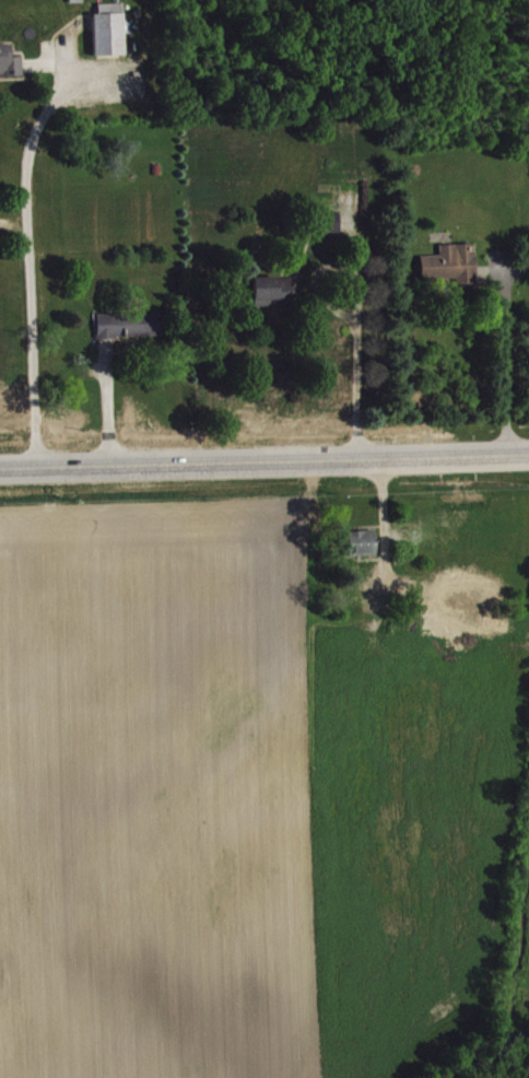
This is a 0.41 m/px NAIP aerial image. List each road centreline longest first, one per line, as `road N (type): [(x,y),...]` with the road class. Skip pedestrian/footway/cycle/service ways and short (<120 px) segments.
road 1 (secondary): [(0,472),(528,452)]

